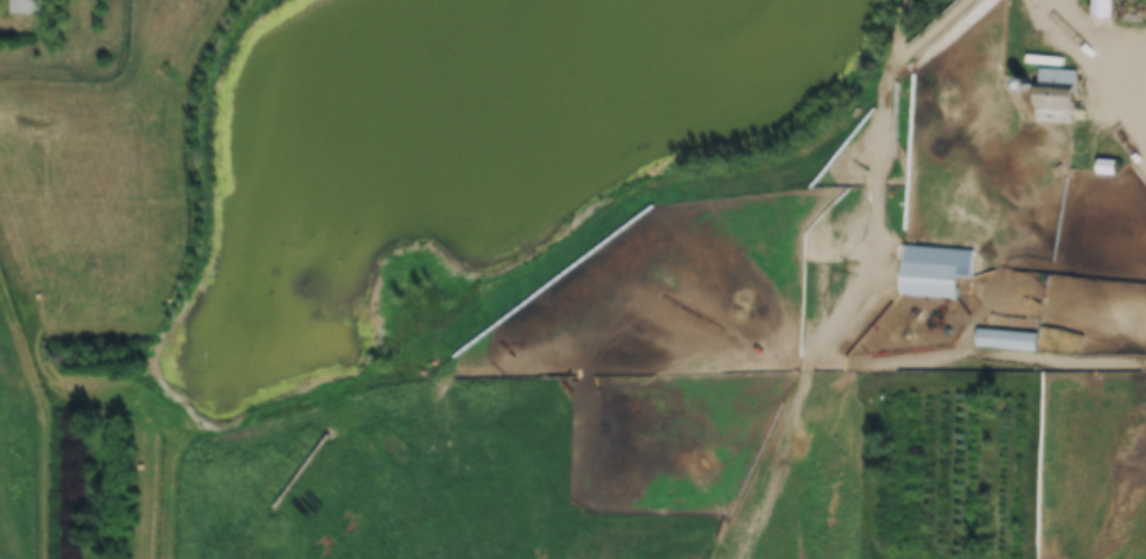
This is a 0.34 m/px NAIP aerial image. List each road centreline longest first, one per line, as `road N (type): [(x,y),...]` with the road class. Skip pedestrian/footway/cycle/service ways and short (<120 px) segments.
road 1 (track): [(1145,368),(476,382)]
road 2 (track): [(744,558),(788,471),(846,409),(878,280),(881,152),(903,0)]

